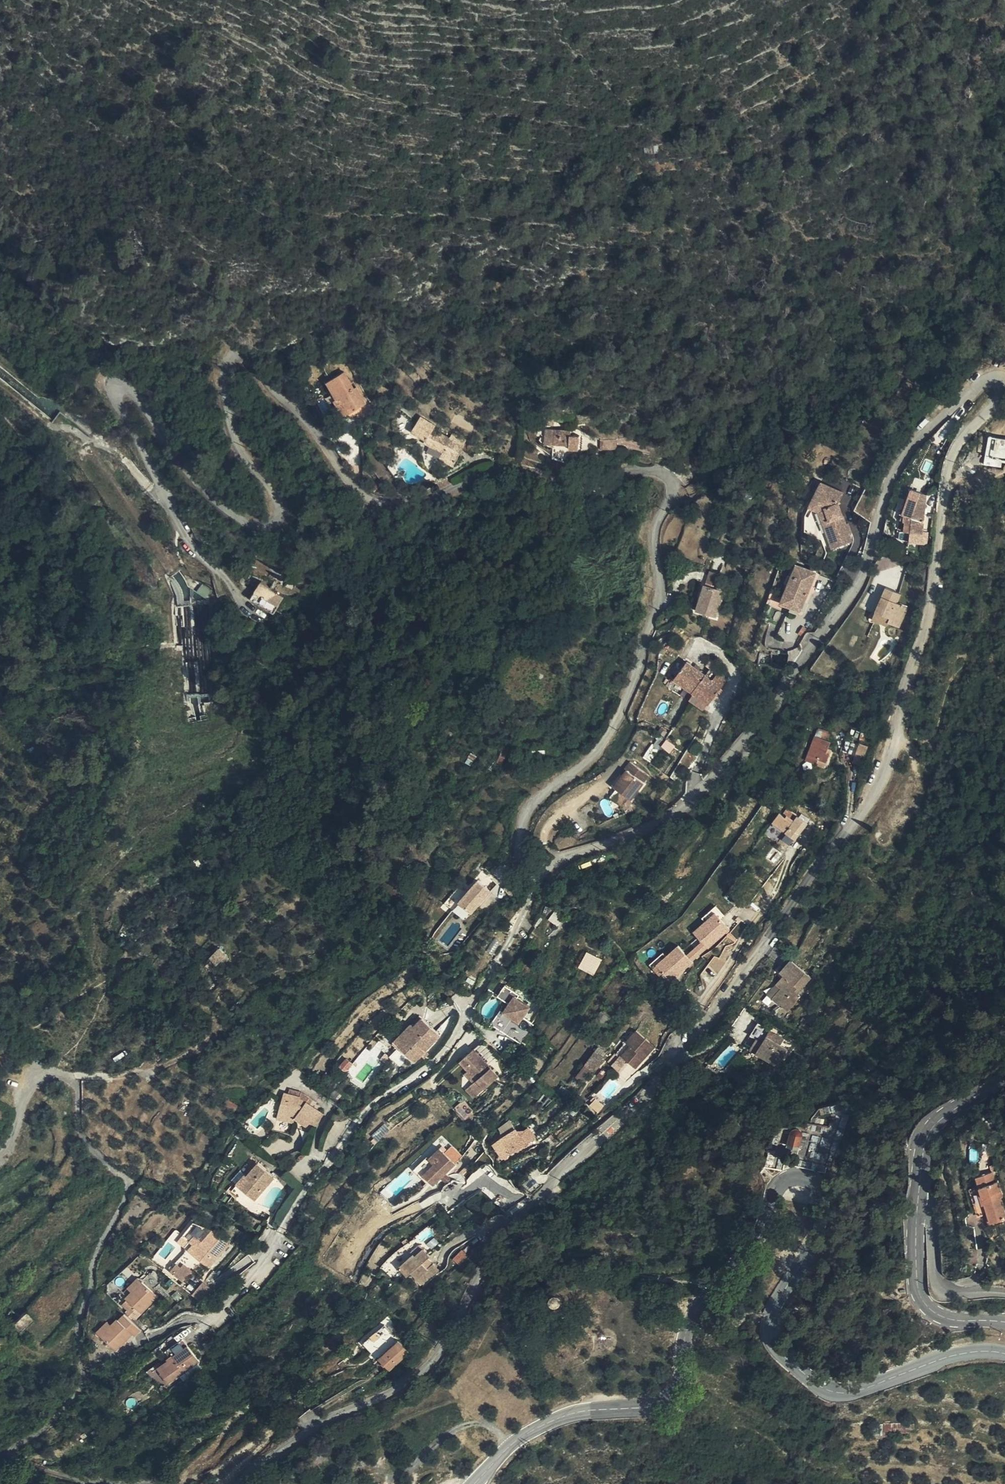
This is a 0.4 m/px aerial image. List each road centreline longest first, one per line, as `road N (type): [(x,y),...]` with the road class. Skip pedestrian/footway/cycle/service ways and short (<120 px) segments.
road 1 (unclassified): [(238,1483),(302,1435),(438,1356),(507,1222),(704,1034),(884,781),(899,699),(924,632),(945,479),(957,442),(1002,394),(1003,379),(987,376),(907,451),(880,499),(852,595),(703,789),(649,825),(546,865),(521,860),(524,821),(539,793),(597,751),(637,680),(660,586),(653,533),(674,495),(668,475),(513,463),(424,498),(376,504),(343,479),(307,426),(241,354),(223,367),(225,390),(238,444),(281,500),(282,516),(270,525),(241,518),(187,471),(129,387),(118,388),(115,397),(185,536),(231,584)]
road 2 (tertiary): [(473,1483),(528,1431),(596,1408),(669,1400),(681,1389),(698,1303),(797,1181),(812,1184),(821,1207),(806,1254),(774,1303),(768,1336),(816,1386),(846,1393),(955,1356),(1004,1355)]
road 3 (track): [(467,1018),(439,1063),(380,1100),(343,1137),(234,1301),(210,1318),(187,1317),(142,1348)]
road 4 (track): [(166,496),(155,494),(116,453),(53,427),(0,385)]
road 5 (tertiary): [(1004,1323),(936,1317),(922,1302),(917,1211)]
road 6 (tertiary): [(917,1211),(920,1155),(936,1119),(1004,1079)]
road 7 (unclassified): [(917,1211),(931,1218),(940,1289),(1004,1292)]

